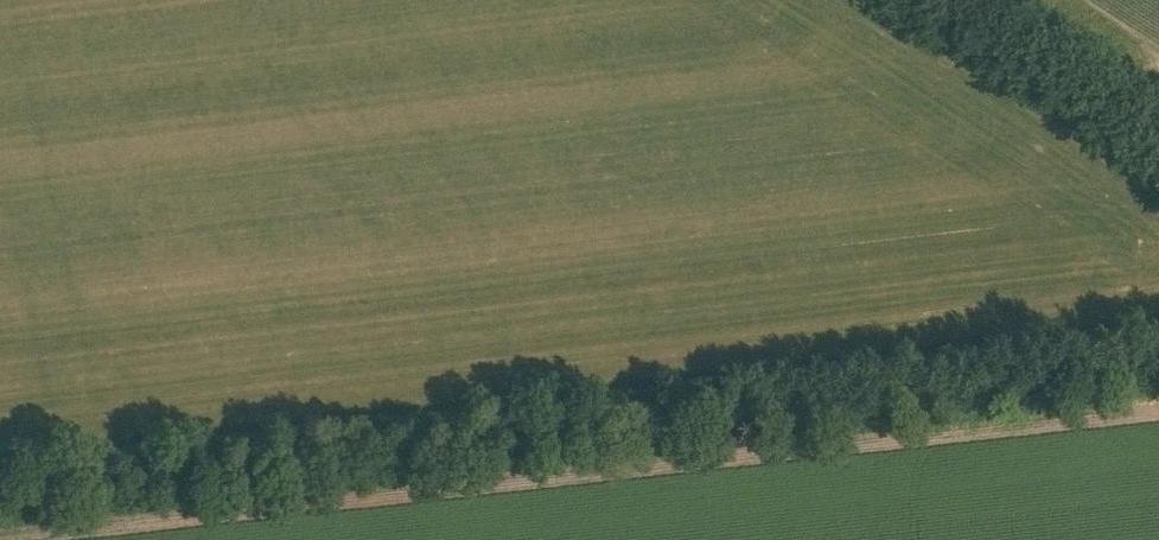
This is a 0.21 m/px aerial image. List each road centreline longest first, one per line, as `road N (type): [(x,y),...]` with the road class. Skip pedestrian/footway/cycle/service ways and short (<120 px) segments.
road 1 (track): [(1158,167),(908,0)]

